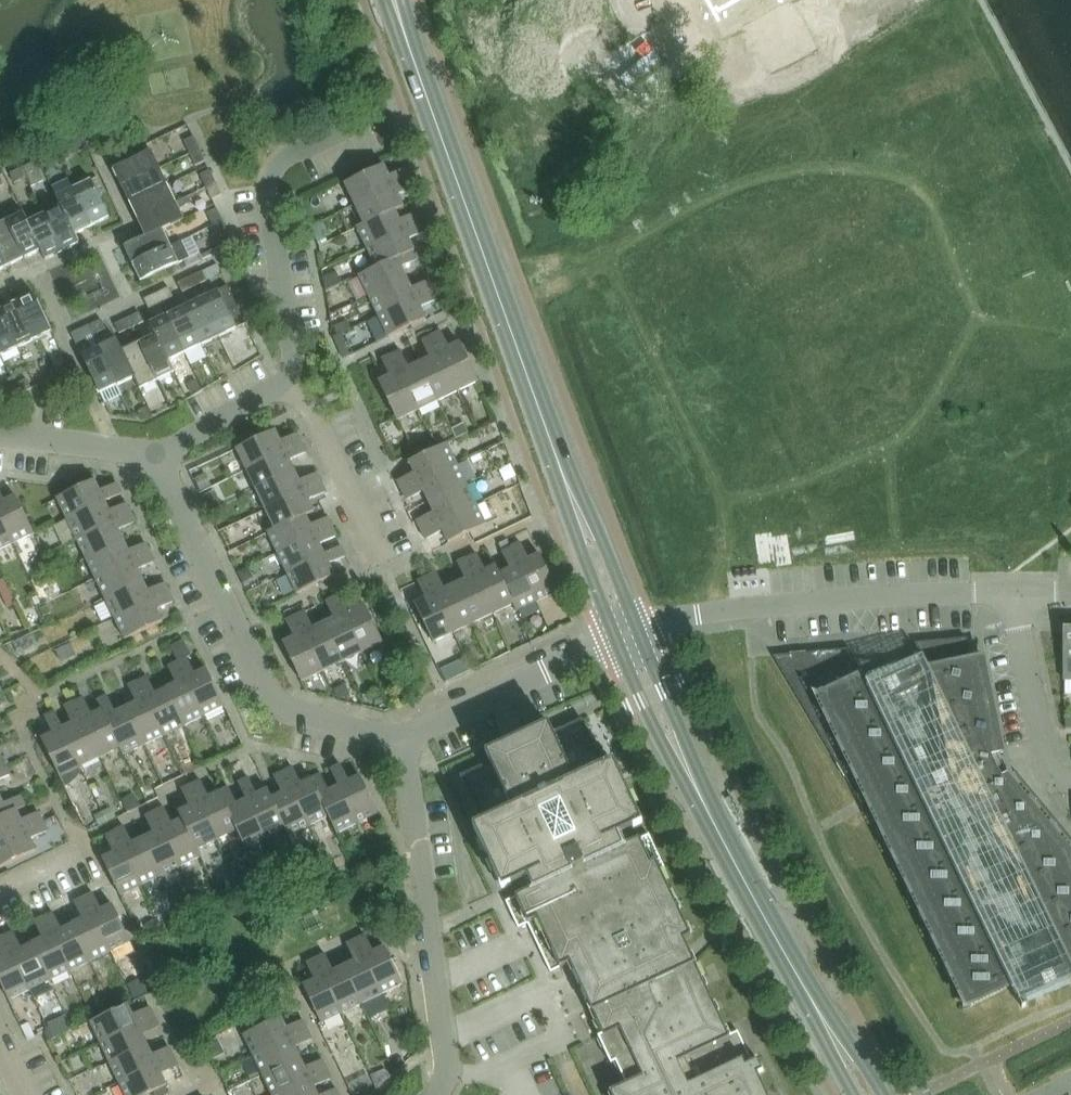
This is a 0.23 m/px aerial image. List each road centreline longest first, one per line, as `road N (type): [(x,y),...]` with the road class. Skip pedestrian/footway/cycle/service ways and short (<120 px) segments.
road 1 (tertiary): [(574,501),(395,0)]
road 2 (residential): [(401,738),(328,721),(263,690),(156,458)]
road 3 (residential): [(638,632),(706,612),(1011,597)]
road 4 (residential): [(401,738),(445,1035),(434,1094)]
road 5 (residential): [(292,382),(296,350),(271,182),(280,161),(357,123)]
road 6 (tertiary): [(830,1029),(683,761)]
road 7 (residential): [(617,641),(401,738)]
road 8 (residential): [(388,571),(292,382)]
road 9 (residential): [(1070,785),(1042,771),(1011,597)]
road 10 (residential): [(156,458),(0,435)]
road 11 (residential): [(156,458),(292,382)]
road 12 (tertiary): [(638,632),(601,538),(574,501)]
road 13 (tertiary): [(574,501),(617,641)]
road 14 (tertiary): [(617,641),(658,731),(683,761)]
road 15 (tertiary): [(683,761),(638,632)]

